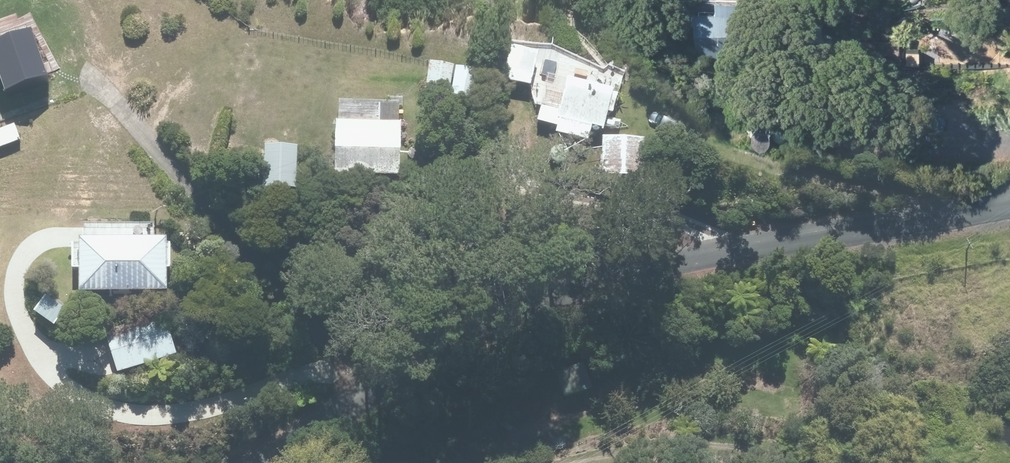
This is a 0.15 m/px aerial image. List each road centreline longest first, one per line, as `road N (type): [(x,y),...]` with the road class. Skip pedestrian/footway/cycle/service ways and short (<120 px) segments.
road 1 (unclassified): [(262,462),(371,364),(509,297),(1009,199)]

